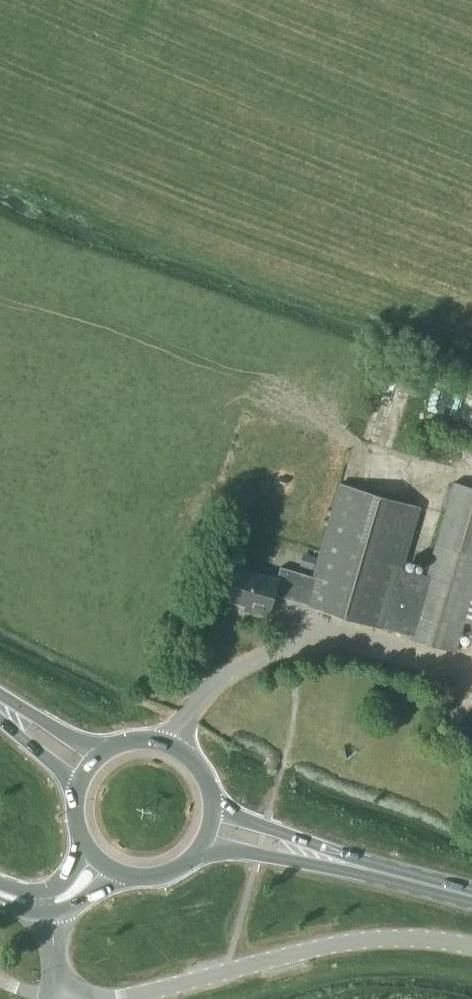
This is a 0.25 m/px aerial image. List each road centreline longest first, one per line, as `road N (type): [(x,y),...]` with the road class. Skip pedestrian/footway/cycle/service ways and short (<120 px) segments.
road 1 (unclassified): [(113,998),(350,941),(403,936),(471,945)]
road 2 (primary): [(198,853),(366,868)]
road 3 (primary): [(366,868),(214,805)]
road 4 (primary): [(214,805),(207,780),(171,745),(125,742),(104,752)]

